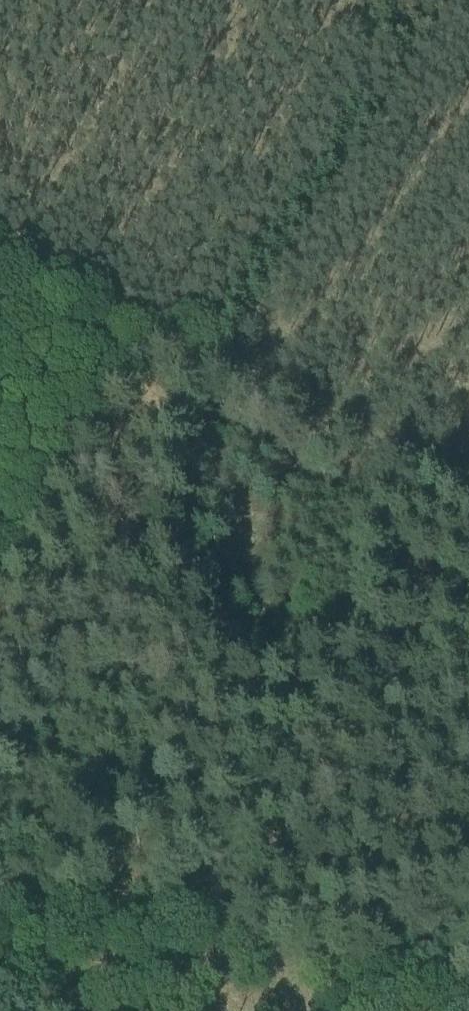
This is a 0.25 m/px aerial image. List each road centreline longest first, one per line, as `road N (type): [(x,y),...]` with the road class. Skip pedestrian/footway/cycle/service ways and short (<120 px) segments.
road 1 (track): [(468,498),(0,266)]

